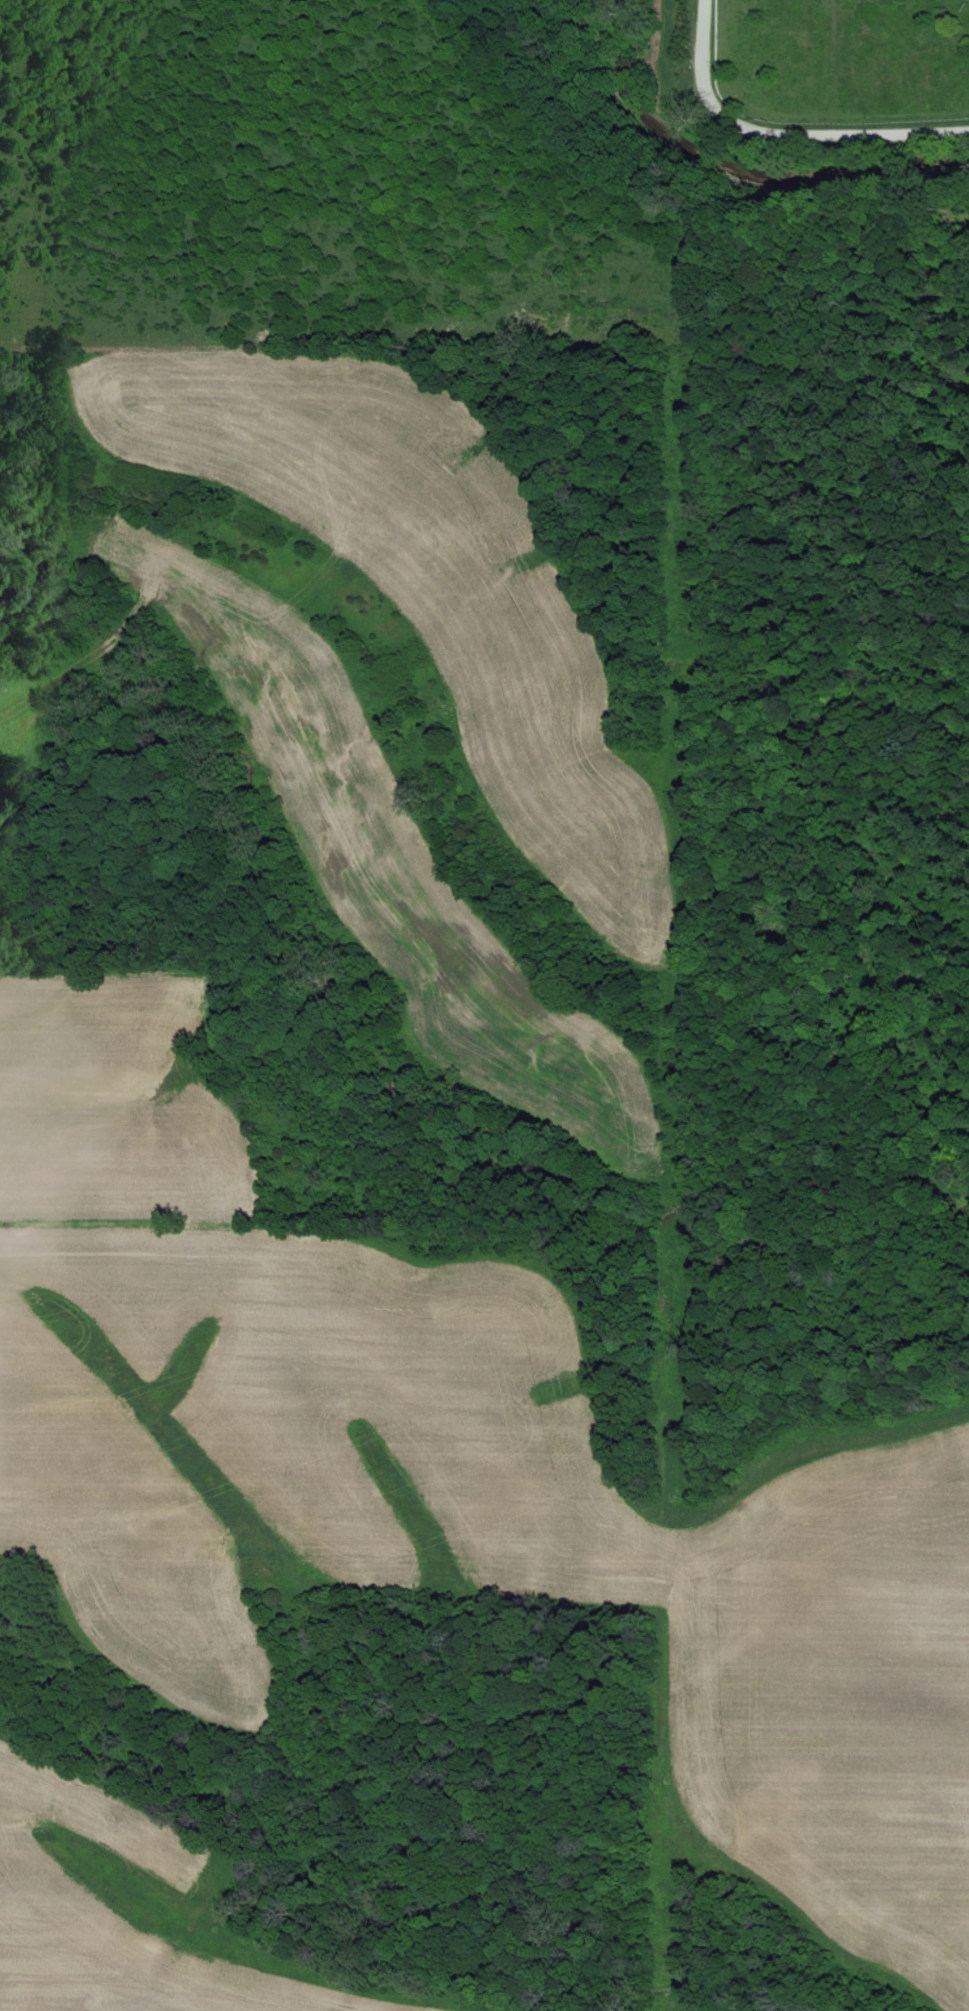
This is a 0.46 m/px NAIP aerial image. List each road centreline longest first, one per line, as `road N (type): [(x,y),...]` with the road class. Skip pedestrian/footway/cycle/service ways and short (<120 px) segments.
road 1 (residential): [(968,132),(757,133),(721,117),(702,93),(702,0)]

